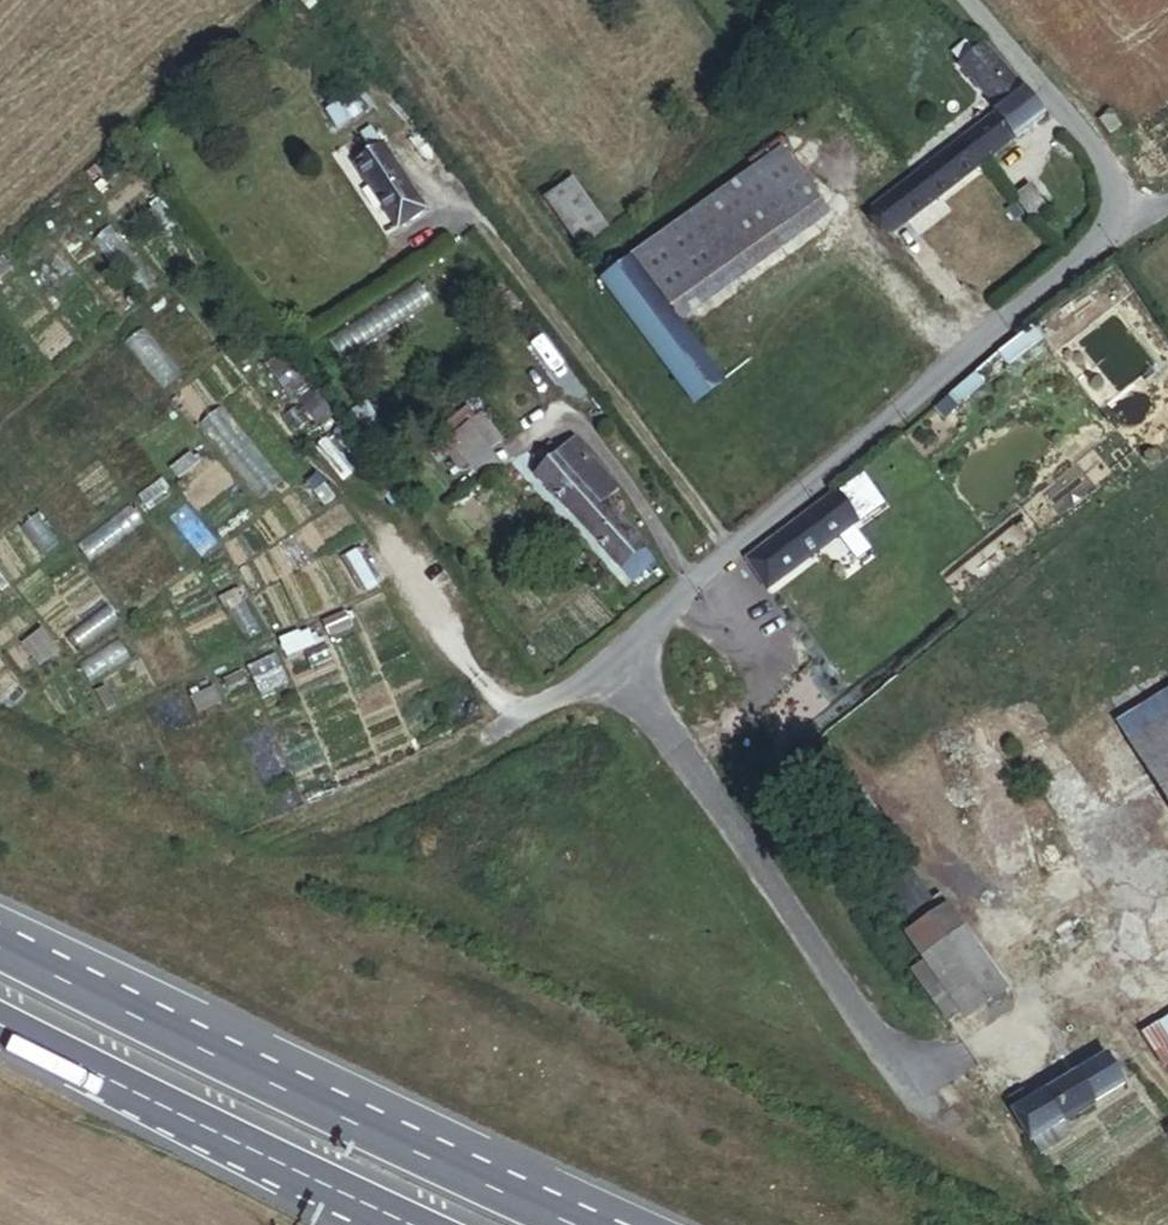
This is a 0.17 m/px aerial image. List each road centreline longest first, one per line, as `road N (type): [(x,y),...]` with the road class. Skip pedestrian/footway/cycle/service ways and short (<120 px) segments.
road 1 (residential): [(1131,217),(603,653)]
road 2 (motorway): [(571,1224),(377,1139),(0,949)]
road 3 (residential): [(603,653),(906,1094)]
road 4 (motorway): [(0,1025),(406,1224)]
road 5 (residential): [(1131,217),(965,0)]
road 6 (residential): [(603,653),(453,756)]

